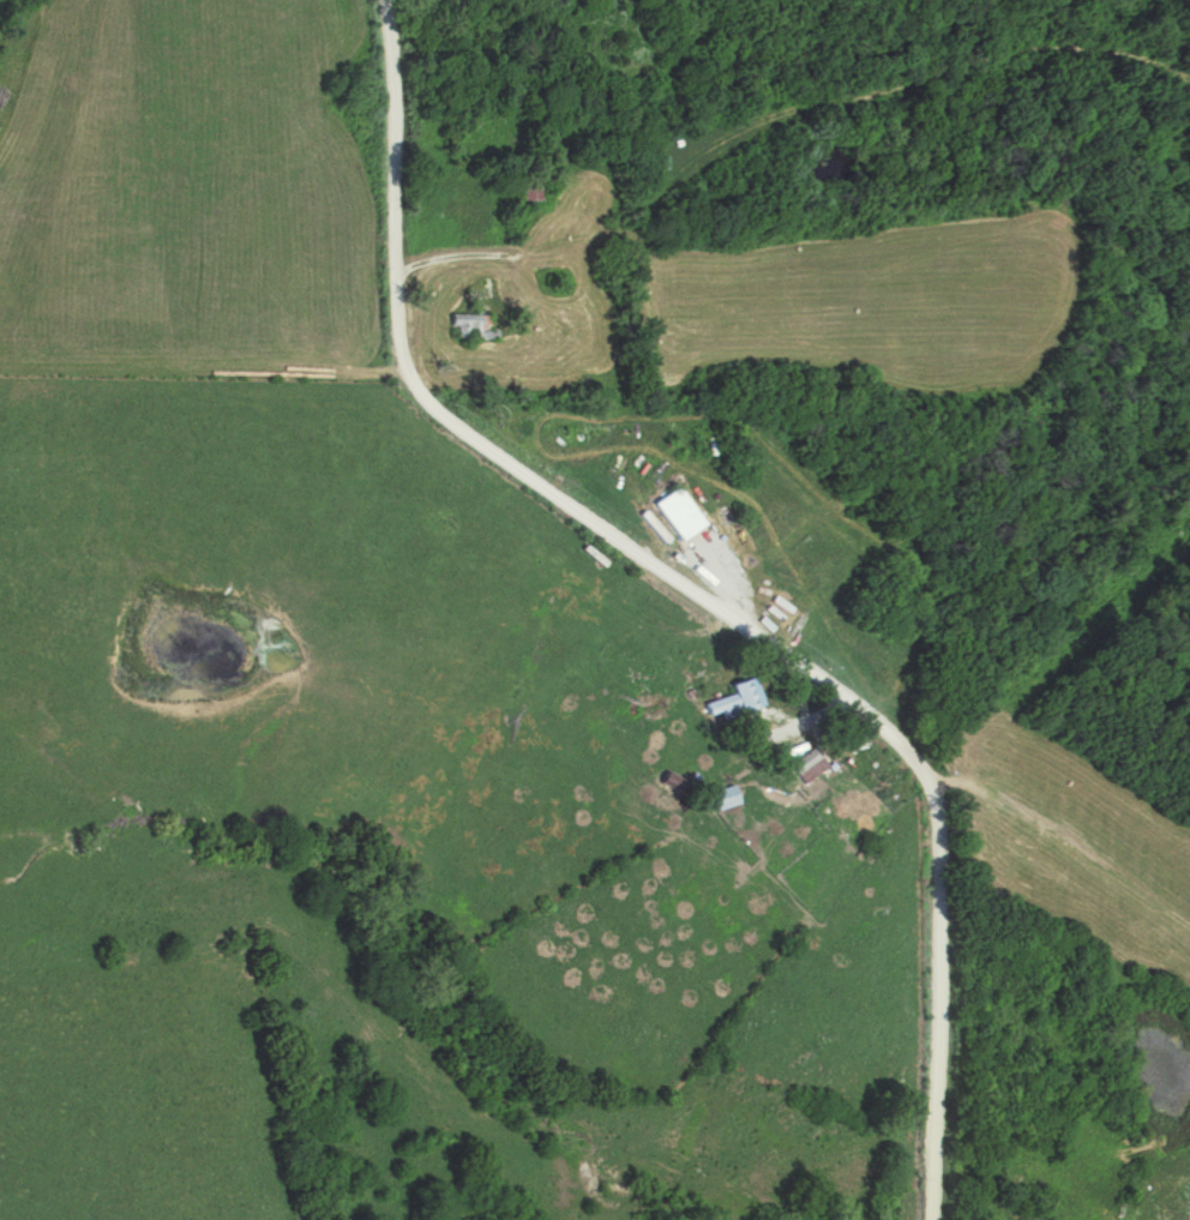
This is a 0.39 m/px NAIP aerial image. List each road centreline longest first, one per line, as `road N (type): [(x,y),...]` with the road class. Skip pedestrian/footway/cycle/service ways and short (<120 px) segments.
road 1 (residential): [(385,0),(395,333),(403,372),(423,408),(848,710),(900,756),(930,803),(937,920),(924,1219)]

